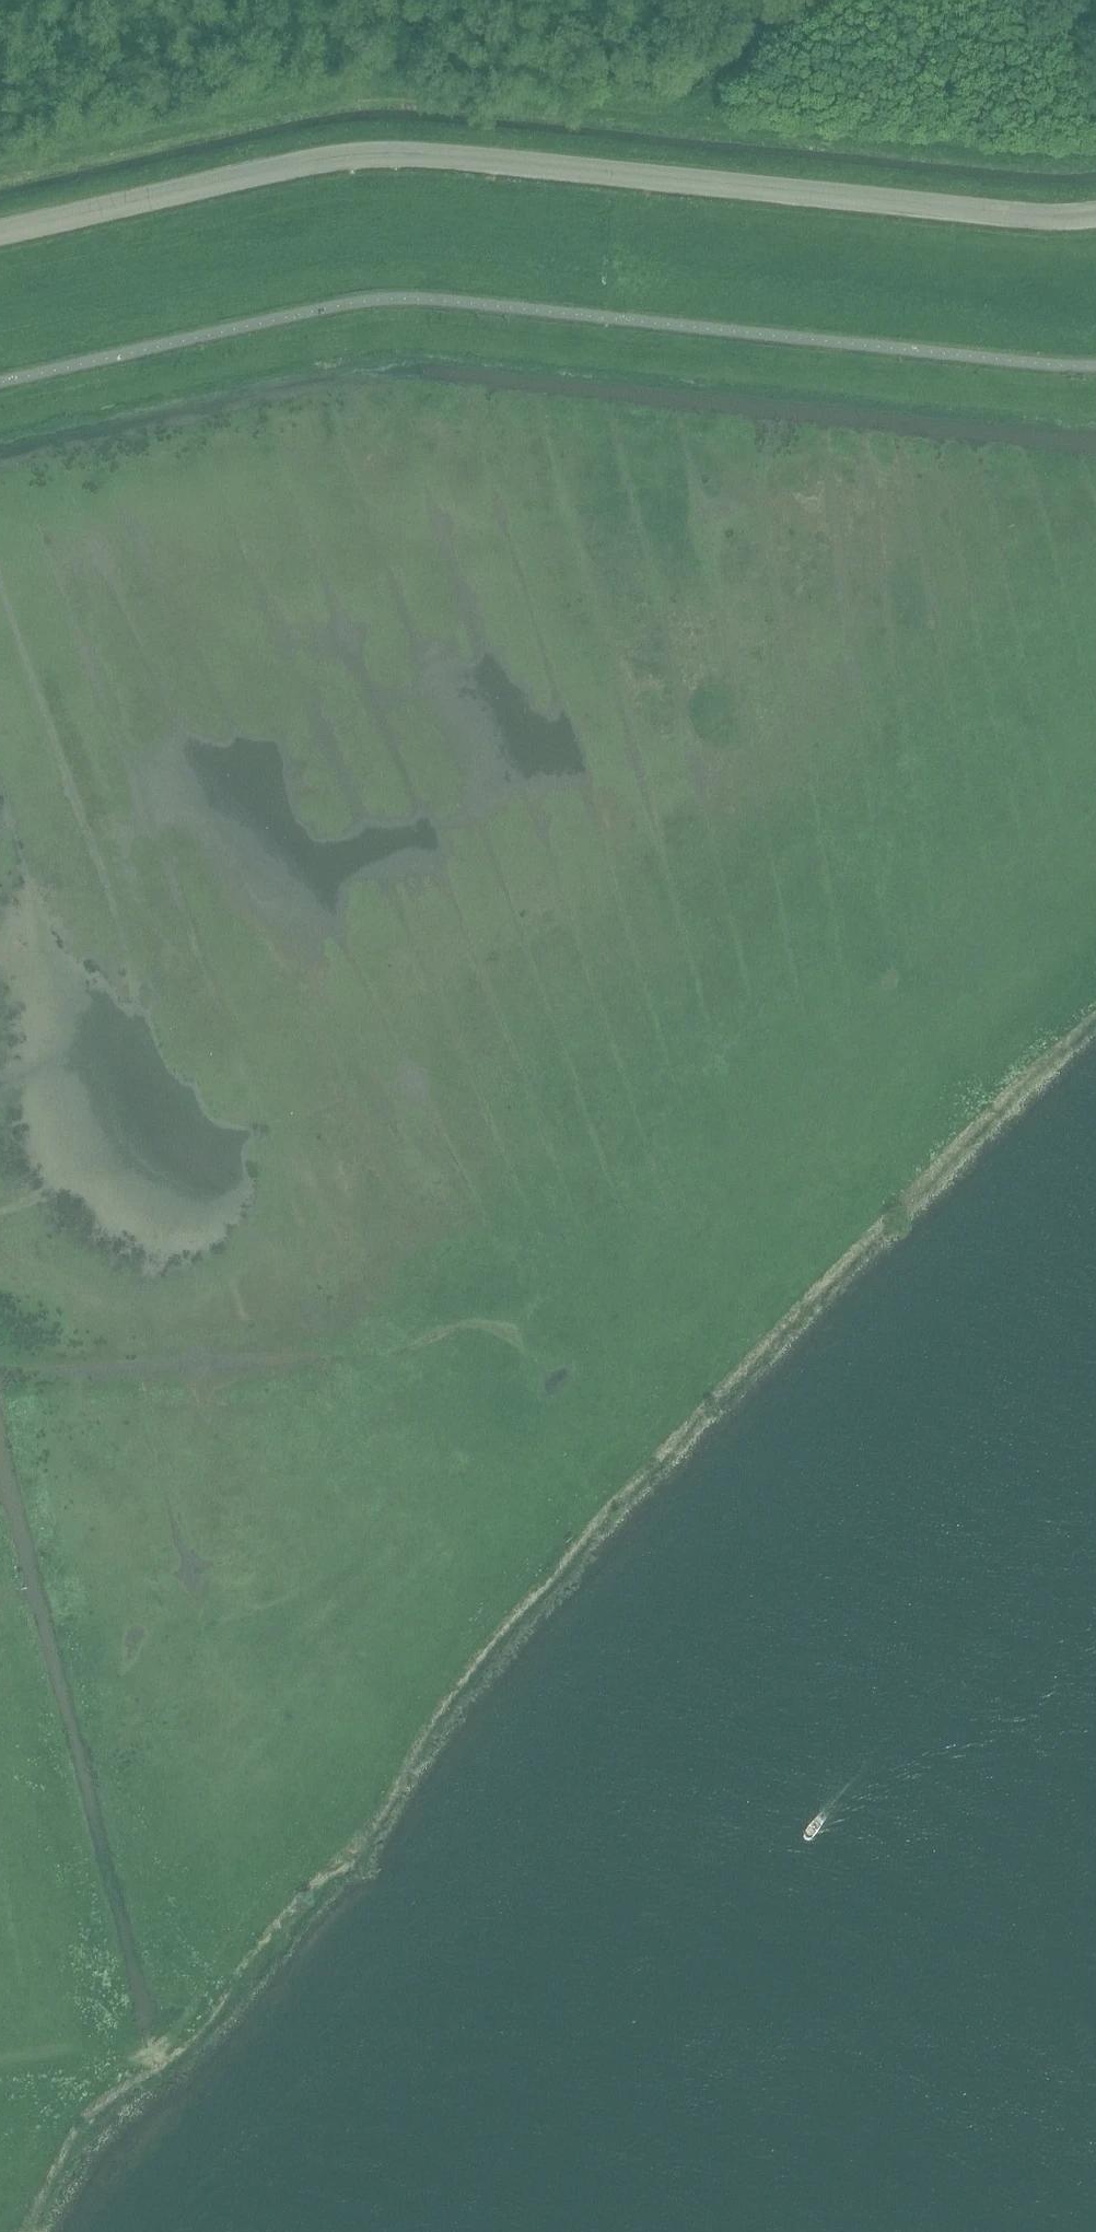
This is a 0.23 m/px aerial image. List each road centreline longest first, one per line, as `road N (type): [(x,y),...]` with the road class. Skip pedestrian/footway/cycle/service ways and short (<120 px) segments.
road 1 (tertiary): [(0,233),(302,163),(383,153),(1056,218),(1095,216)]

